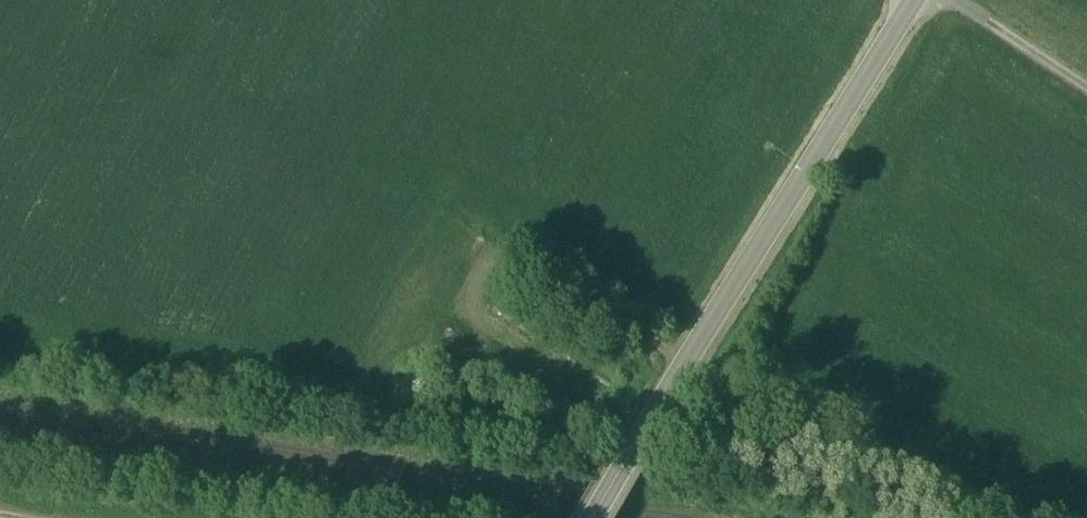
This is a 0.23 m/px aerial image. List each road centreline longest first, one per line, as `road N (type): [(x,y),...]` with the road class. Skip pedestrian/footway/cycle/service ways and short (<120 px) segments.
road 1 (track): [(693,356),(486,253),(66,0)]
road 2 (secondary): [(912,0),(594,517)]
road 3 (track): [(685,369),(964,517)]
road 4 (track): [(481,250),(480,326),(557,372)]

